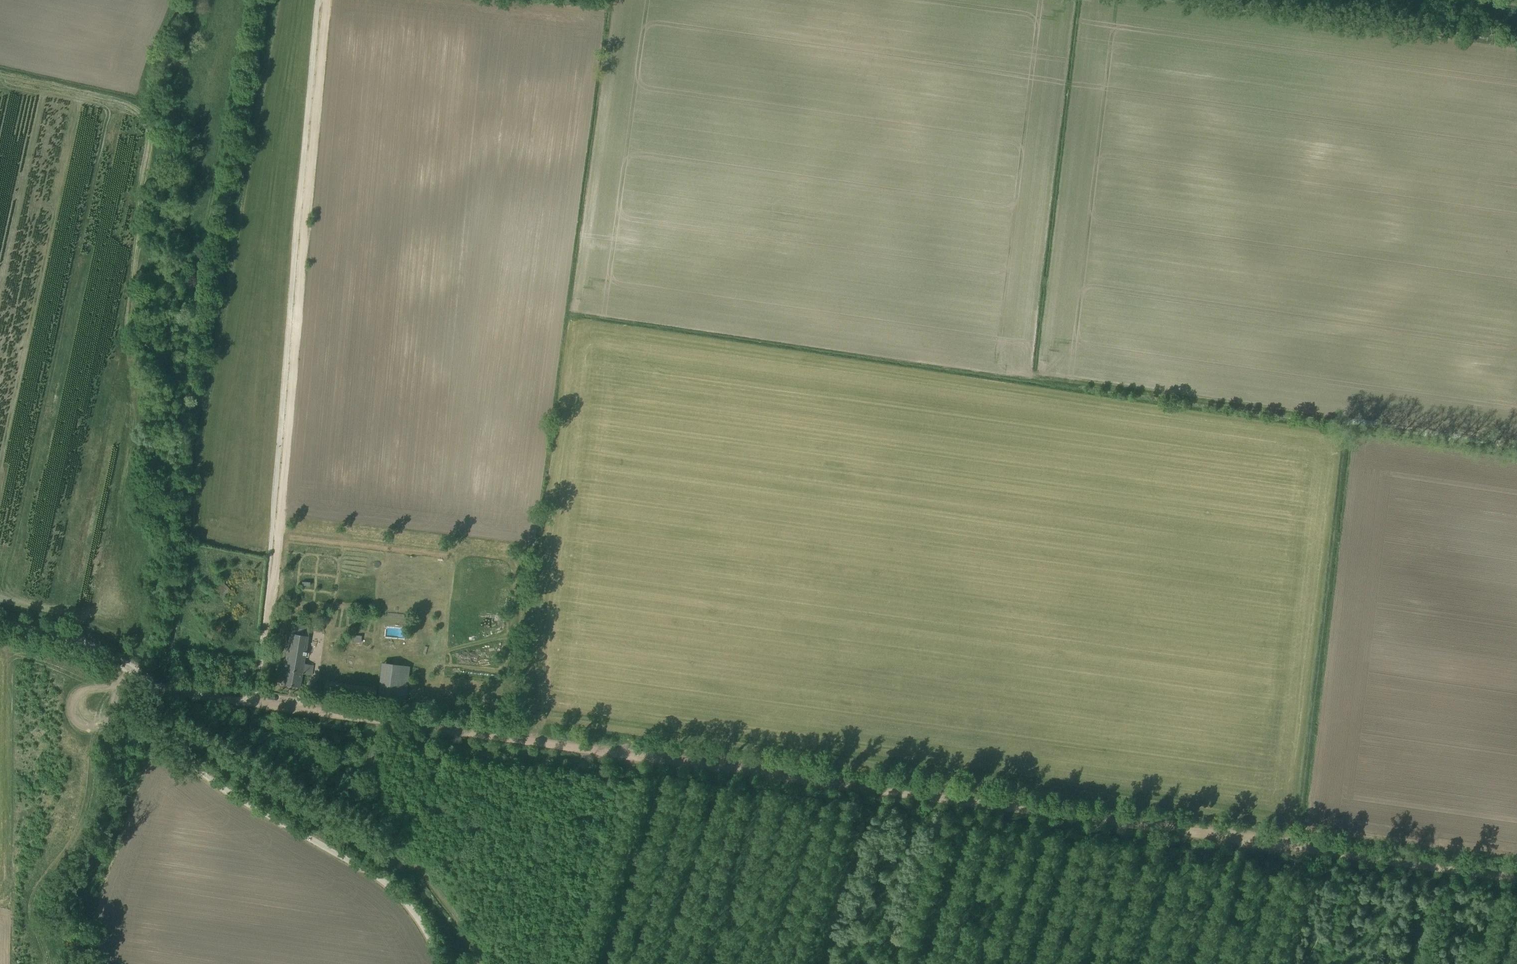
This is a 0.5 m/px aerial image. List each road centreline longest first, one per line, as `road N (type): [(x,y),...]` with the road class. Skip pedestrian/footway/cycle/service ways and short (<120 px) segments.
road 1 (track): [(254,702),(1516,884)]
road 2 (track): [(262,632),(331,0)]
road 3 (unclassified): [(152,685),(152,719),(180,751),(240,800),(378,877),(418,919),(442,963)]
road 4 (track): [(476,963),(447,903),(371,815),(379,720)]
road 5 (unclassified): [(262,632),(254,702),(152,685)]
road 6 (unclassified): [(152,685),(90,646),(0,623)]

